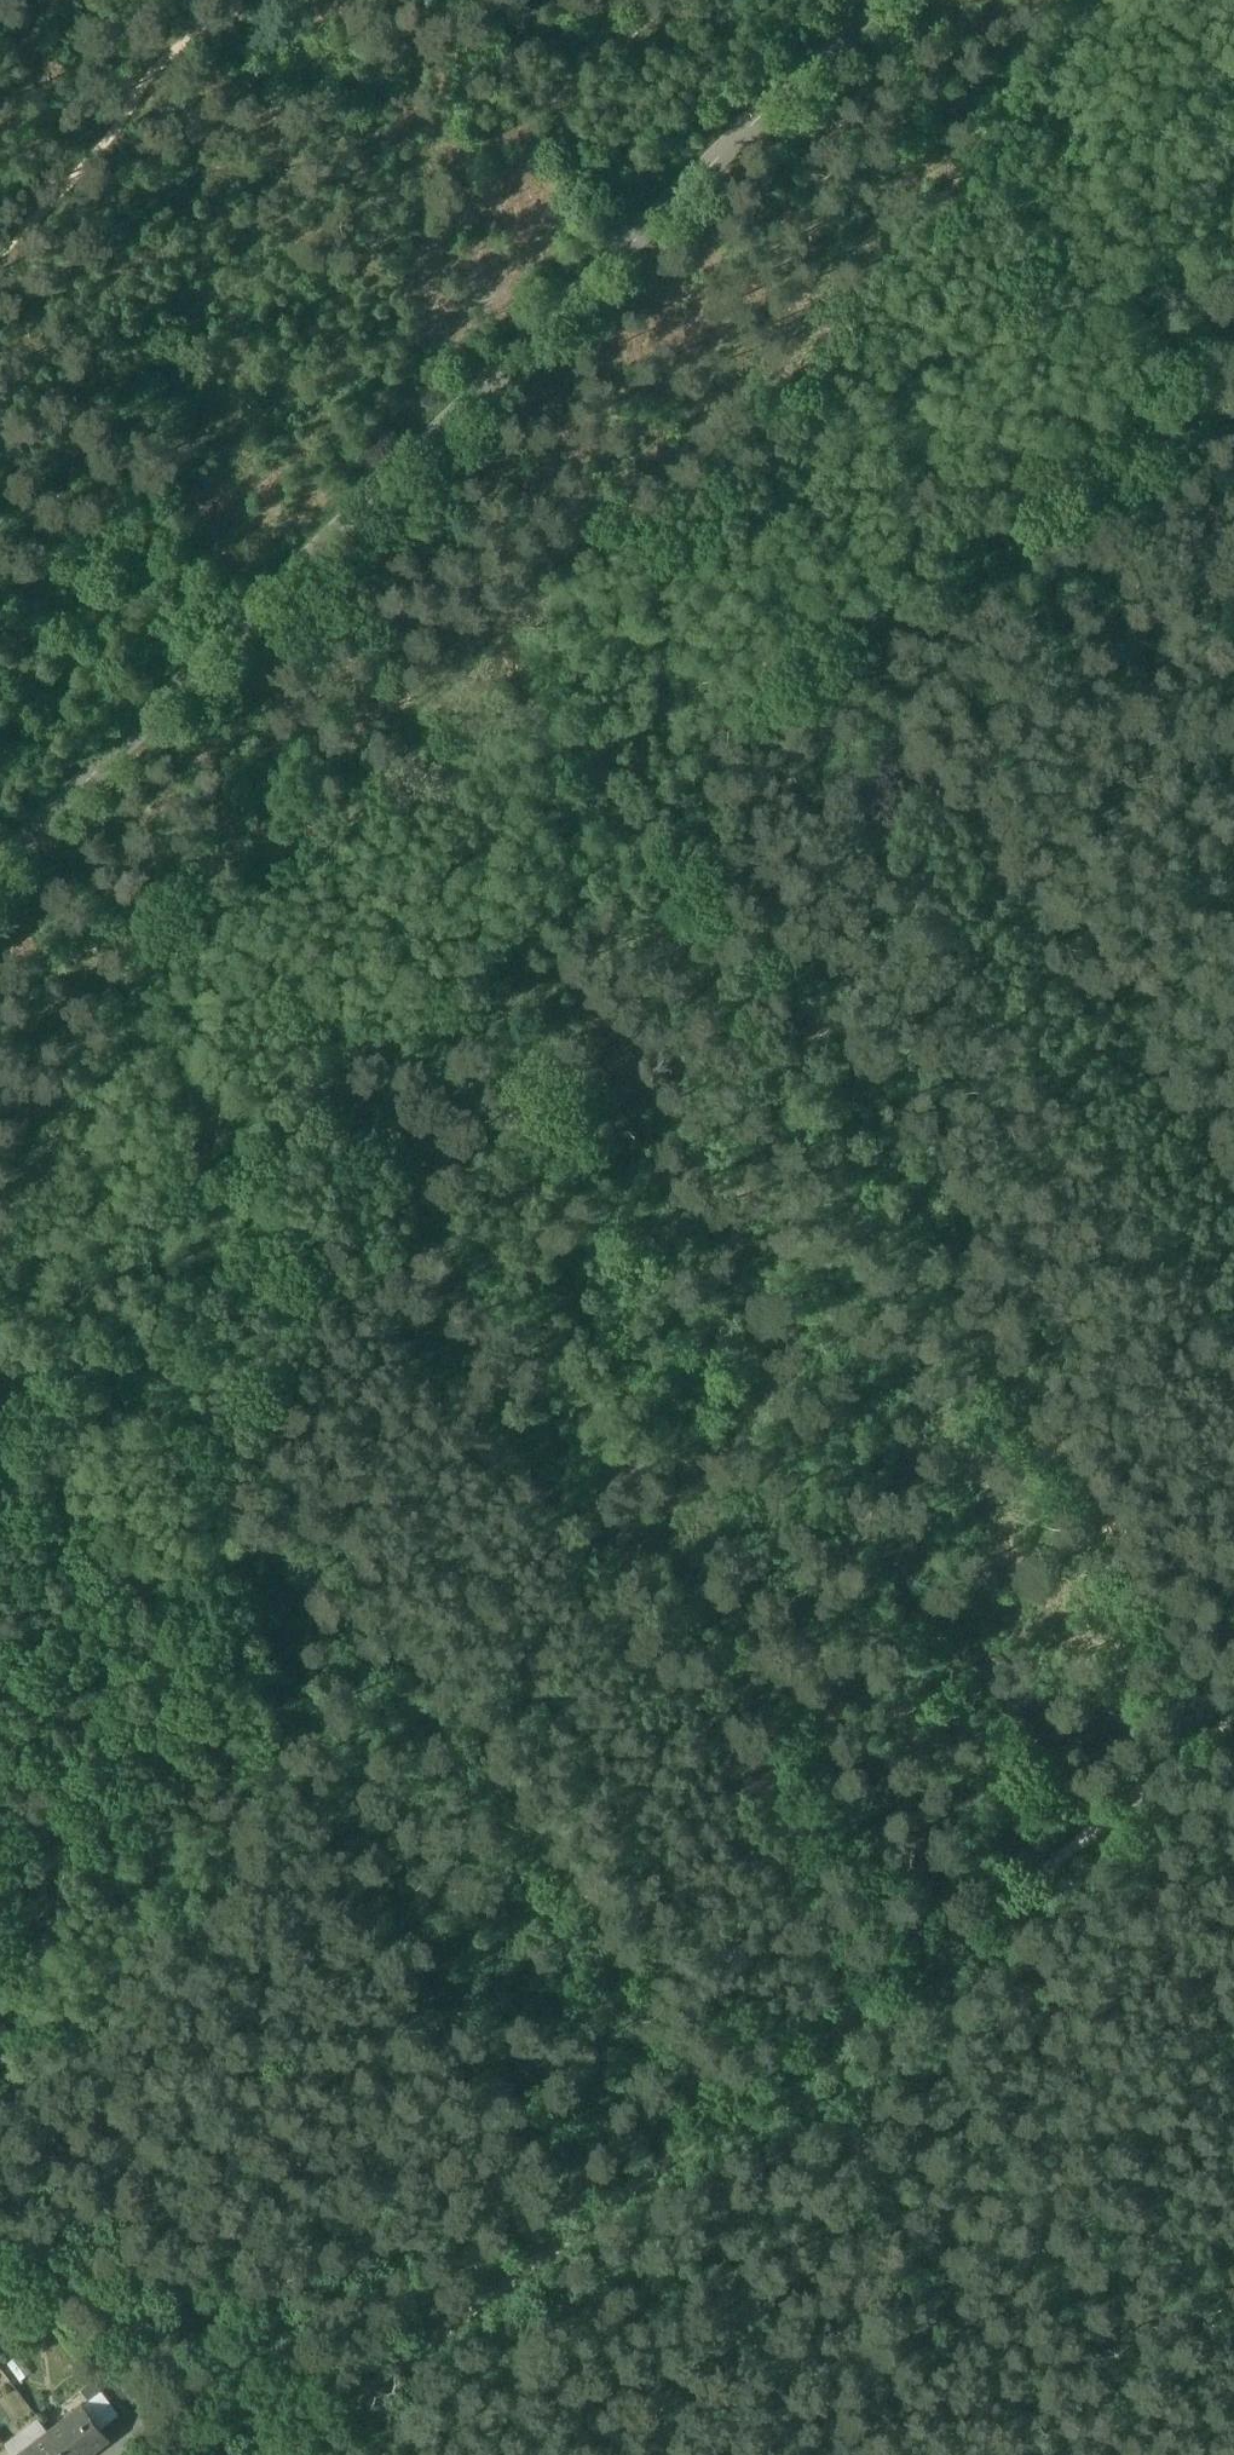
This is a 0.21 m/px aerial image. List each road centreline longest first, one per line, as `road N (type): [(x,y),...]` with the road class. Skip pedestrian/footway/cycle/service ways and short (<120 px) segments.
road 1 (unclassified): [(0,863),(877,0)]
road 2 (track): [(1233,1728),(286,2454)]

